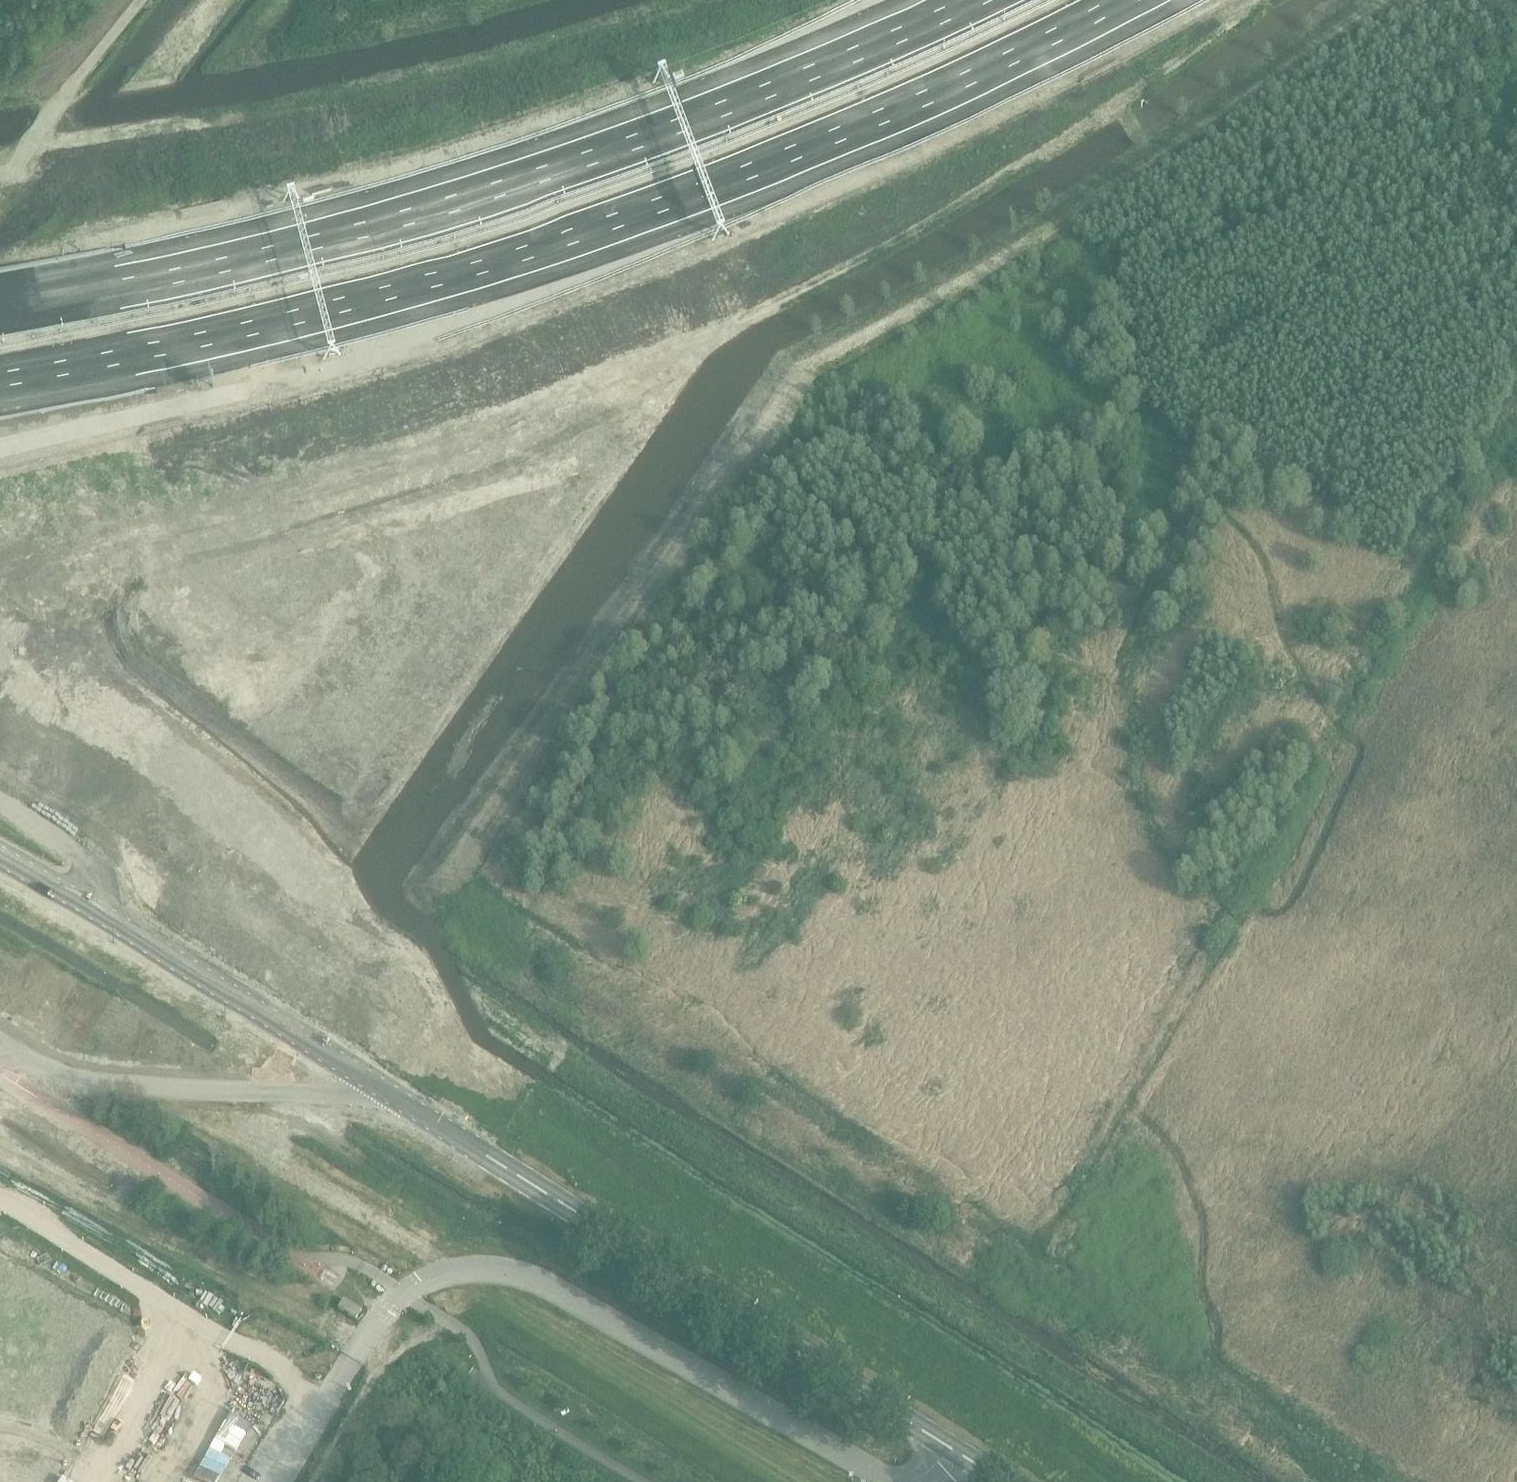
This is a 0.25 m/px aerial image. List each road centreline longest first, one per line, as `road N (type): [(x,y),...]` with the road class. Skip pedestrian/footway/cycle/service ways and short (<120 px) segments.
road 1 (motorway): [(0,382),(275,322),(608,223),(855,127),(1125,0)]
road 2 (tertiary): [(0,854),(1003,1481)]
road 3 (motorway): [(975,0),(732,105),(537,177),(302,246),(0,308)]

